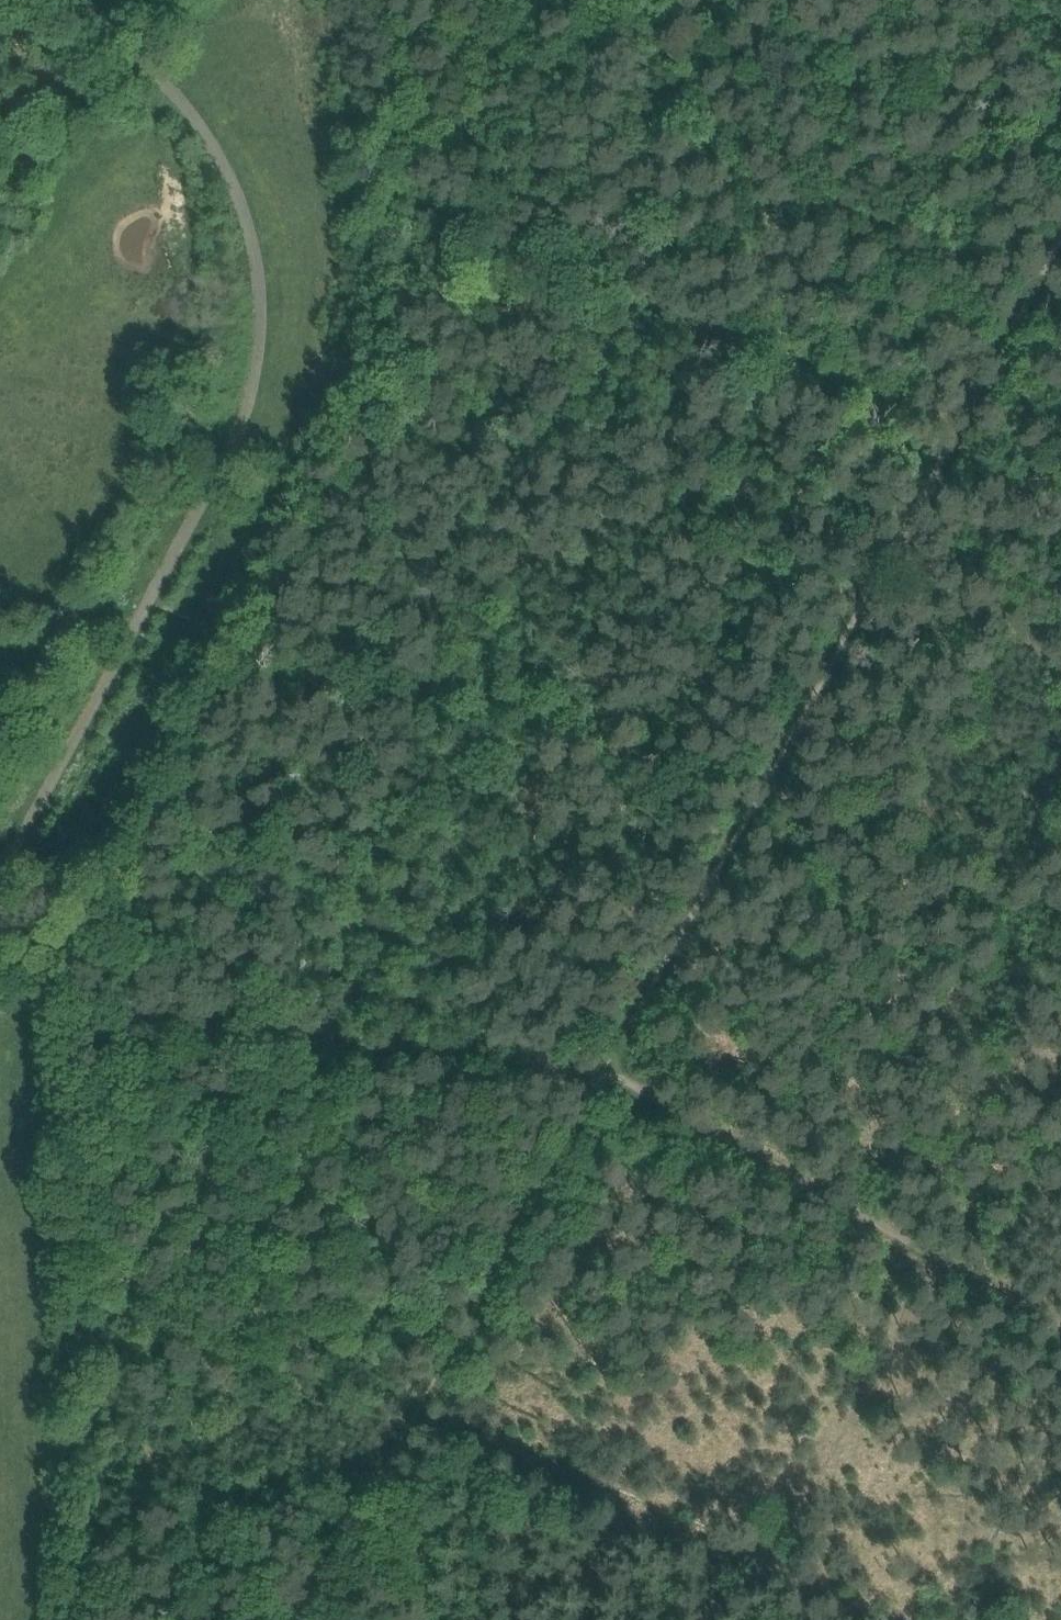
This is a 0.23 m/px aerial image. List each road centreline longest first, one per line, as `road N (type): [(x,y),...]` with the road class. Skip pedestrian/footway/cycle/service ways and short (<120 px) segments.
road 1 (track): [(297,1619),(884,555),(943,434)]
road 2 (track): [(1060,1329),(601,1069)]
road 3 (track): [(1060,664),(884,555)]

